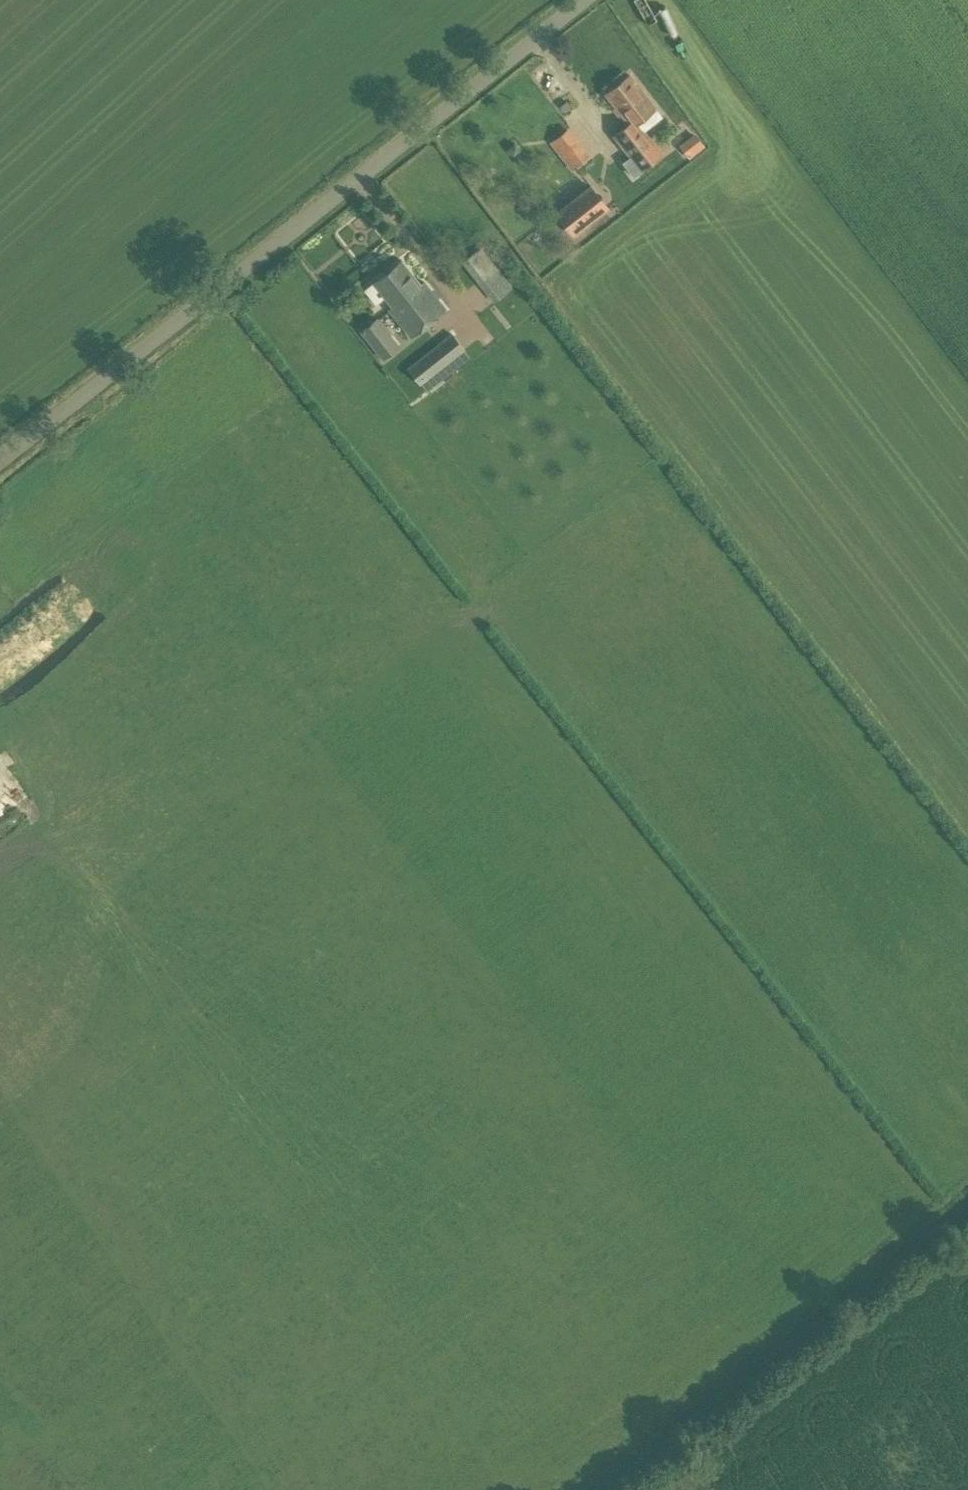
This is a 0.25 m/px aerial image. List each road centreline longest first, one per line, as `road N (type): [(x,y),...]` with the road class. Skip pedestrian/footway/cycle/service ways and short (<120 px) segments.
road 1 (unclassified): [(0,463),(586,0)]

